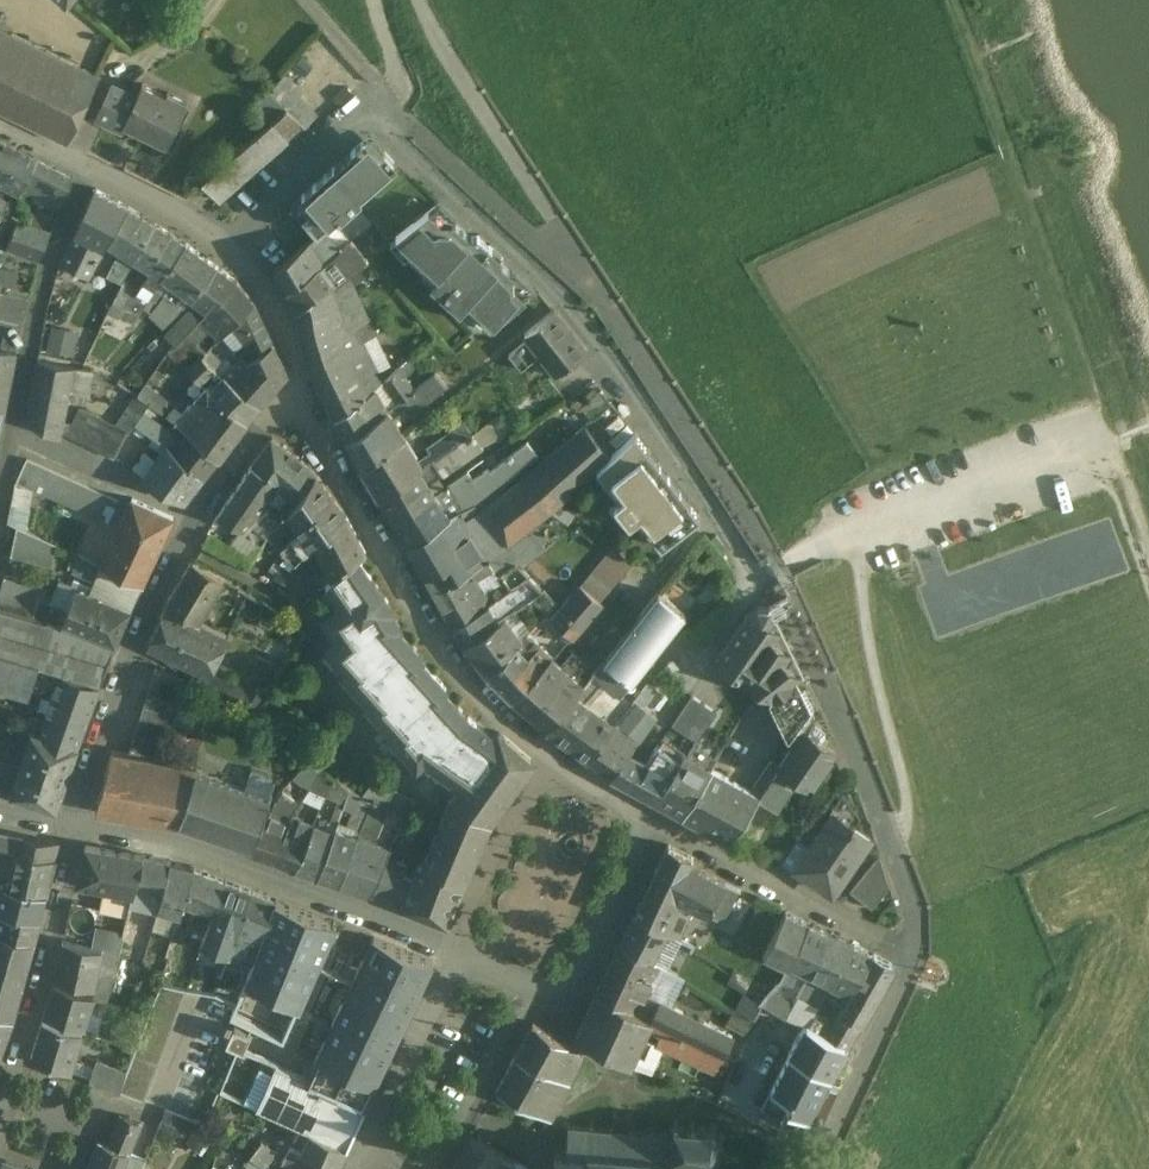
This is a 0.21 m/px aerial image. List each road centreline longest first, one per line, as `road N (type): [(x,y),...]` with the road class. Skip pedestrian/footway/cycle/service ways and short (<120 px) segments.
road 1 (residential): [(753,582),(654,420),(561,296),(372,117),(221,244)]
road 2 (residential): [(301,394),(247,447),(180,538),(130,646),(78,827)]
road 3 (residential): [(301,394),(408,601),(450,662),(550,754)]
road 4 (residential): [(78,827),(175,845),(452,949)]
road 5 (residential): [(88,166),(40,295),(0,508)]
road 6 (residential): [(452,949),(568,1006),(653,821)]
road 7 (residential): [(916,952),(653,821)]
road 8 (residential): [(78,827),(0,1102)]
road 9 (residential): [(613,795),(753,582)]
road 10 (residential): [(452,949),(364,1158)]
road 11 (residential): [(452,949),(495,845),(550,754)]
road 12 (residential): [(221,244),(263,288),(281,323),(301,394)]
road 13 (residential): [(88,166),(221,244)]

